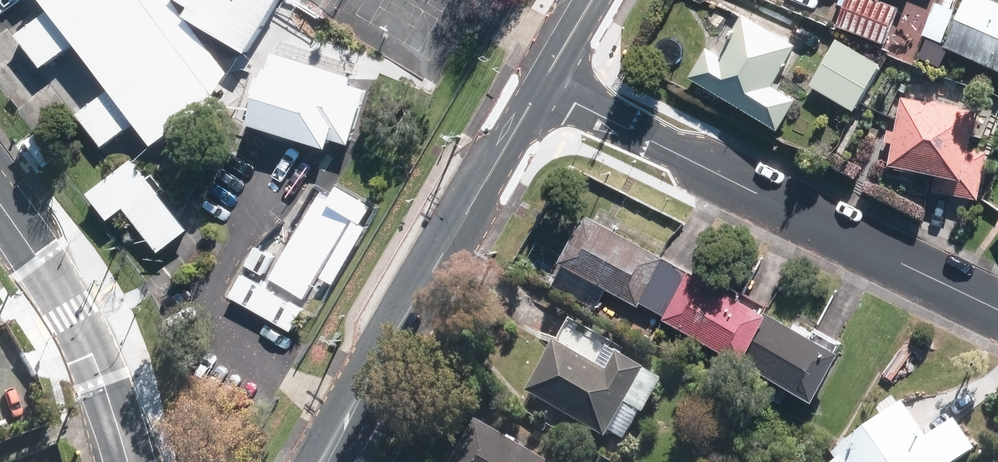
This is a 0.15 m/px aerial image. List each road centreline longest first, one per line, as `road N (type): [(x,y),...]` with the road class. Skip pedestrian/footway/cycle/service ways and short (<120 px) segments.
road 1 (residential): [(997,310),(541,87)]
road 2 (tertiary): [(541,87),(324,461)]
road 3 (secondary): [(0,203),(74,302),(126,461)]

